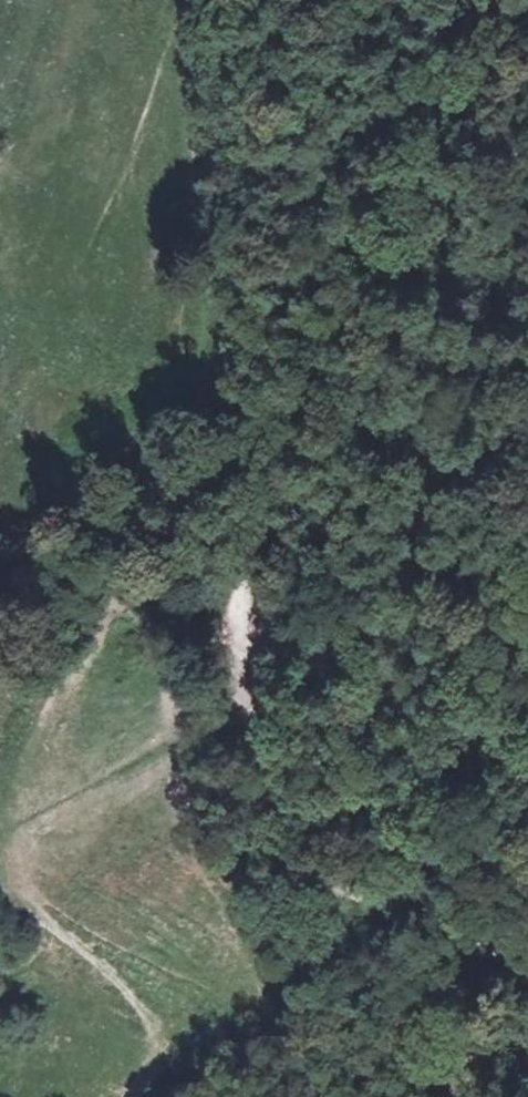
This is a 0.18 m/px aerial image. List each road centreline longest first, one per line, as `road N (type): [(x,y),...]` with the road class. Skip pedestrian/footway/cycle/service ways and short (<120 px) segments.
road 1 (track): [(286,824),(373,811),(414,738),(431,479),(478,190),(522,0)]
road 2 (unclassified): [(217,0),(254,340),(286,824)]
road 3 (track): [(286,824),(314,867),(374,905),(504,955),(527,950)]

